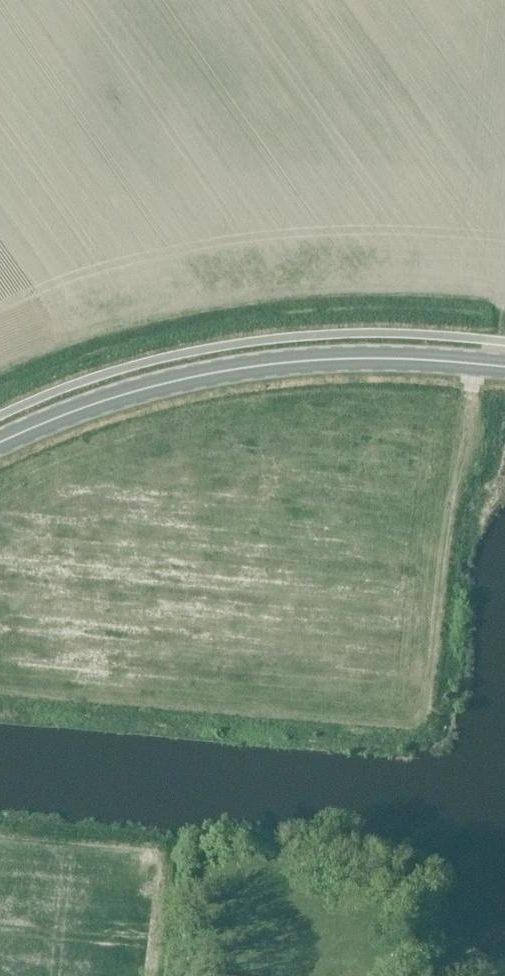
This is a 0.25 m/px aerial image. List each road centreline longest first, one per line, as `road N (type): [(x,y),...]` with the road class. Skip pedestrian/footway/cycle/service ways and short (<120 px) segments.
road 1 (primary): [(504,365),(337,357),(235,366),(148,384),(0,441)]

